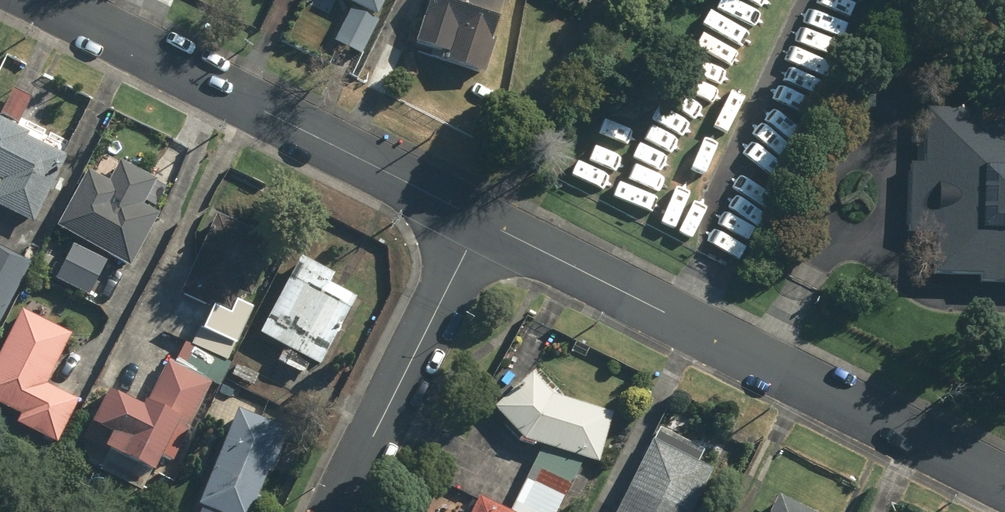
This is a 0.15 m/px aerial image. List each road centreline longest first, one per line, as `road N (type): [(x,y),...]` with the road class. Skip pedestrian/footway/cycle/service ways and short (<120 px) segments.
road 1 (residential): [(484,221),(1004,485)]
road 2 (residential): [(42,0),(484,221)]
road 3 (residential): [(338,511),(484,221)]

